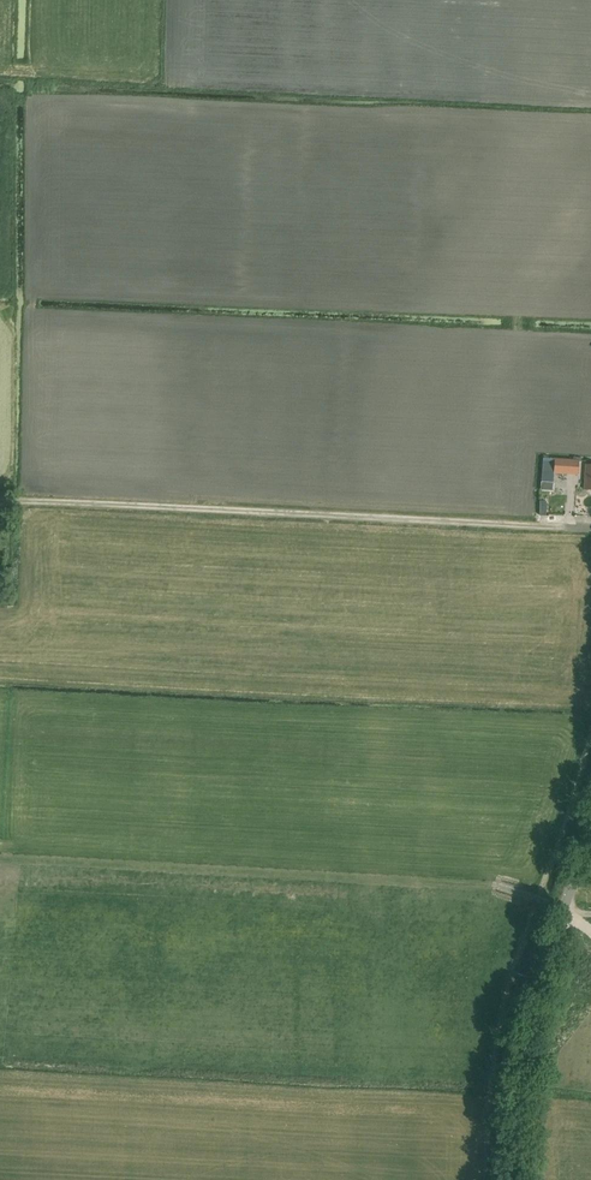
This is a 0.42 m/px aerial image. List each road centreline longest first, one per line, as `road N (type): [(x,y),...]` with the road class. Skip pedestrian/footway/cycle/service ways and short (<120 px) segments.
road 1 (track): [(590,528),(23,498),(0,506)]
road 2 (track): [(564,907),(481,881),(0,860)]
road 3 (unclassified): [(514,1179),(525,1051),(541,973),(590,830)]

